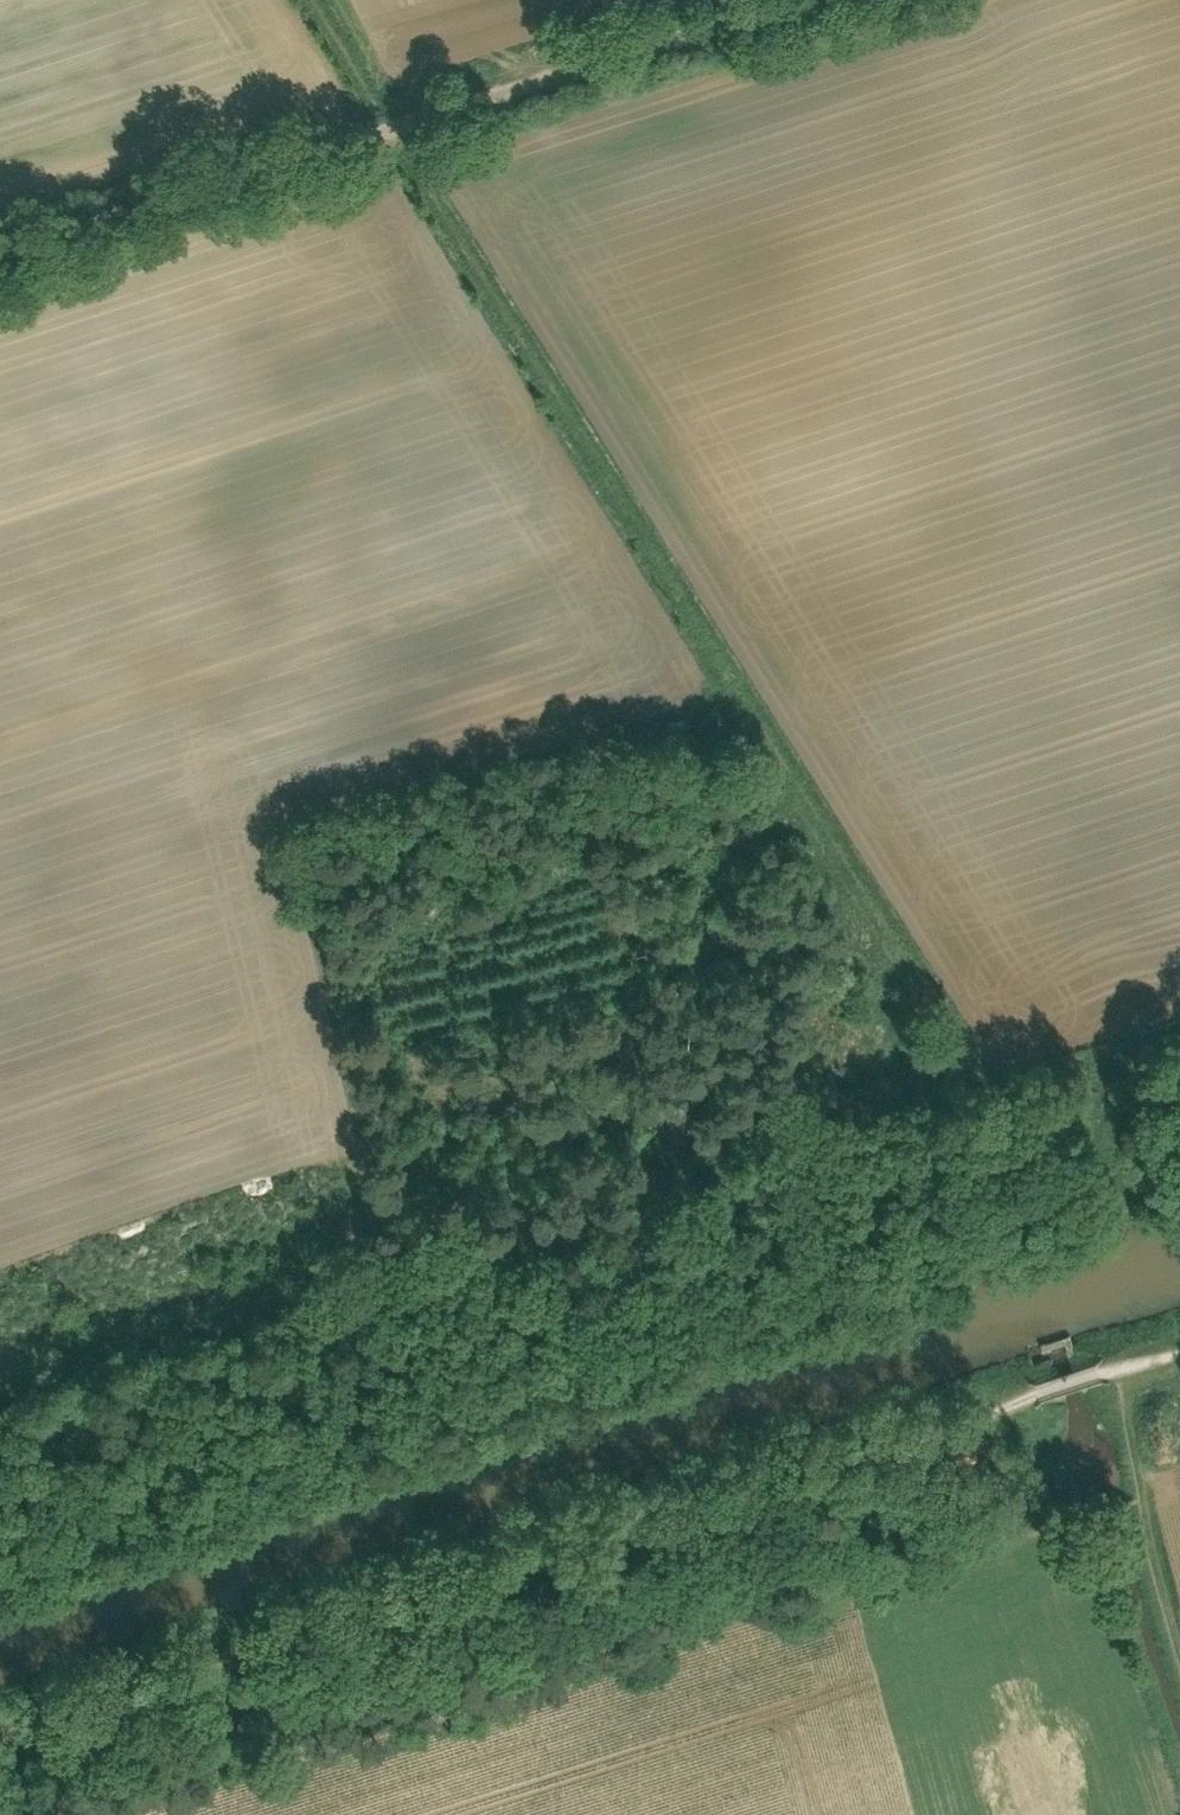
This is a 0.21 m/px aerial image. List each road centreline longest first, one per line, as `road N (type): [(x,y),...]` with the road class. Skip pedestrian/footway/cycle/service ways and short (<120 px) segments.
road 1 (unclassified): [(0,268),(810,0)]

